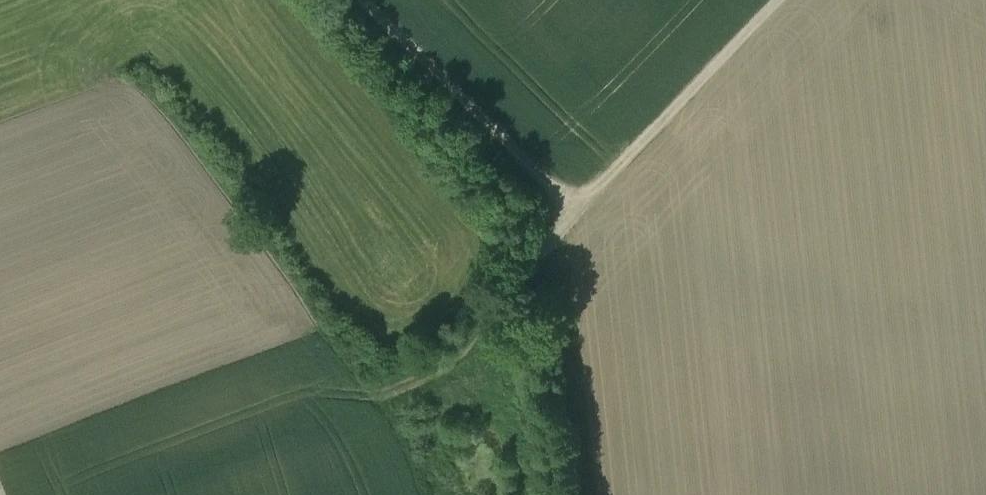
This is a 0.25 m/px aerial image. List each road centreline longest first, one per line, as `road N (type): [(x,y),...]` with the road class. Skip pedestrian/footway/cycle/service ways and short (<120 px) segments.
road 1 (track): [(776,0),(458,347),(364,386)]

